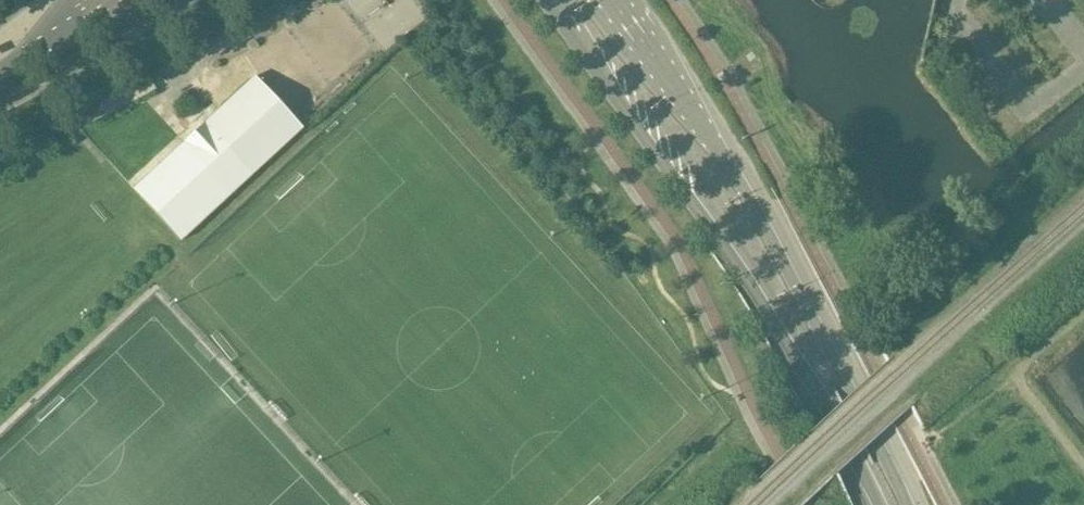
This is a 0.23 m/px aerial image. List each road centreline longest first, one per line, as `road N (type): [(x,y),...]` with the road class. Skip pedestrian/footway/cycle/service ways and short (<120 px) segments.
road 1 (secondary): [(546,0),(758,298),(829,407),(880,504)]
road 2 (secondary): [(905,504),(732,173),(610,0)]

